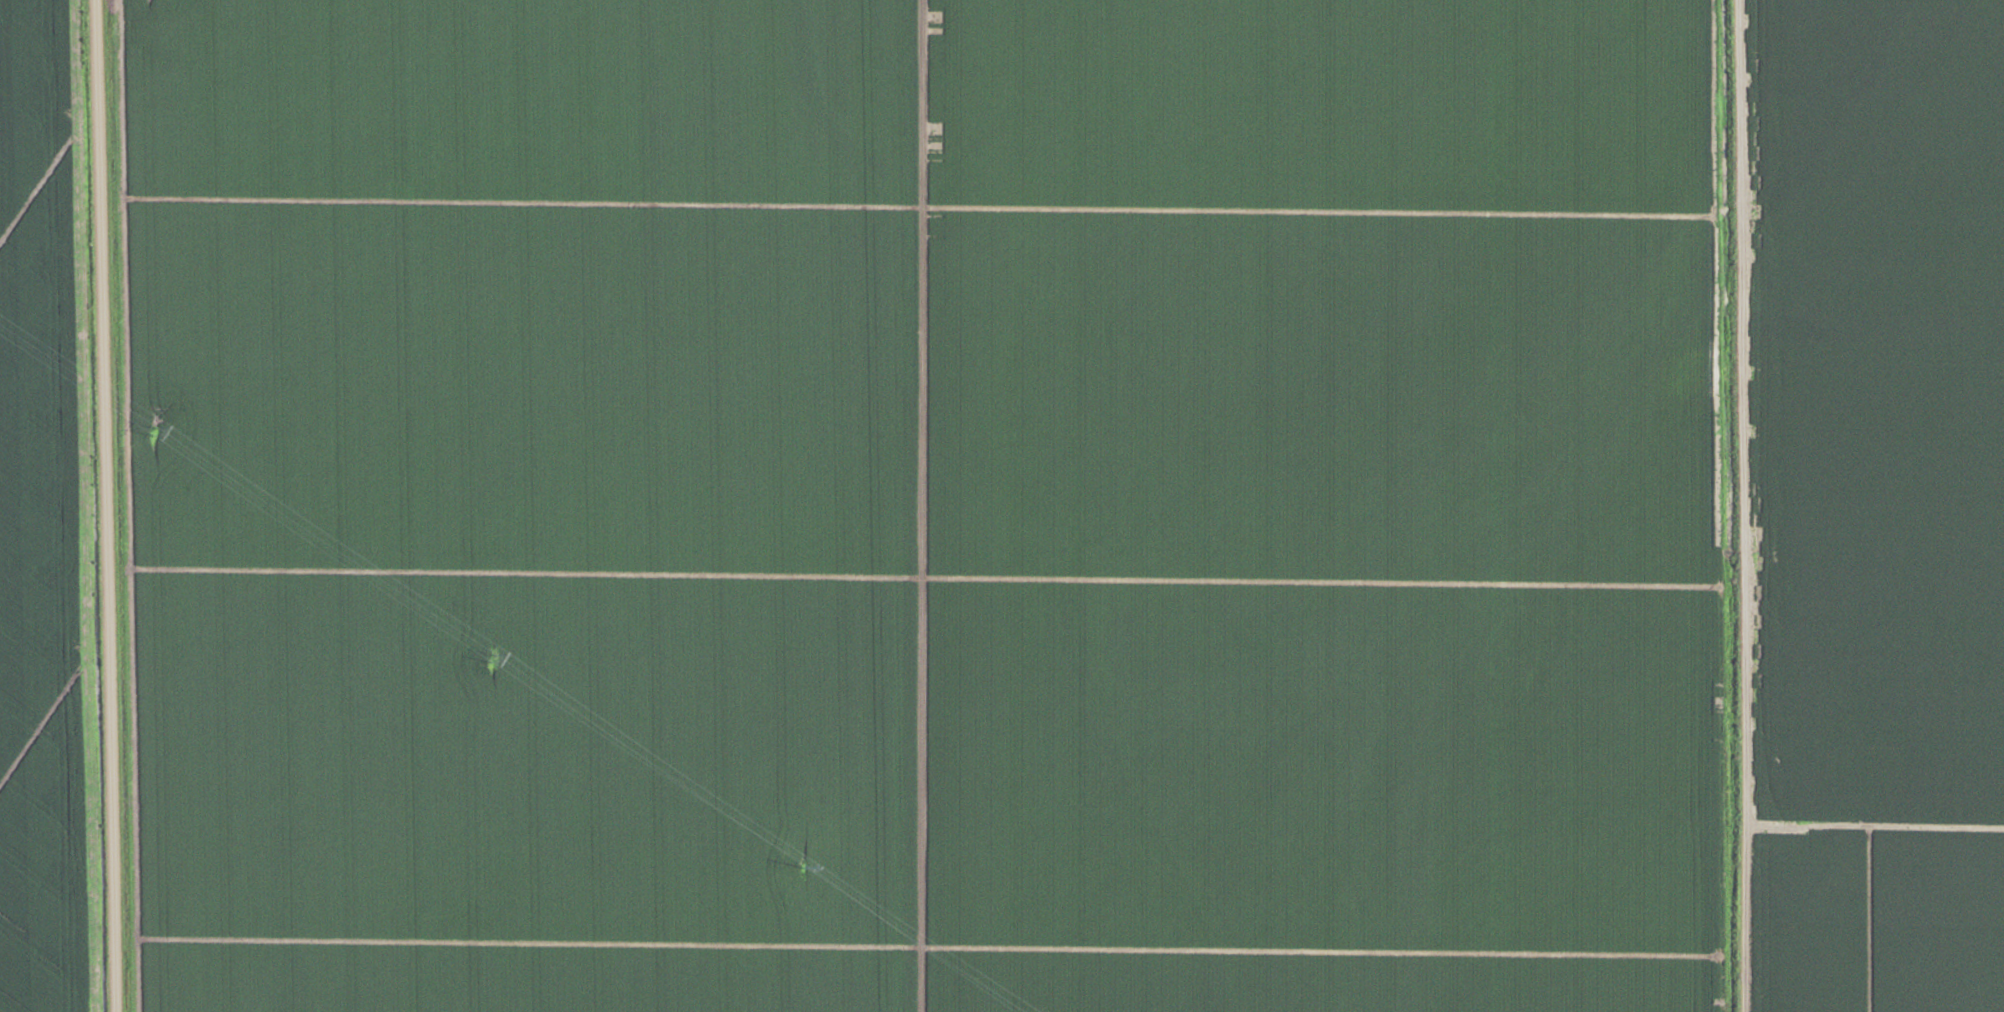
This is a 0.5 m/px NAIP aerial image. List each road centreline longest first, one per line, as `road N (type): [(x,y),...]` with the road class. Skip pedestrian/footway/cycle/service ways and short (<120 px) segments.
road 1 (residential): [(112,1011),(91,0)]

